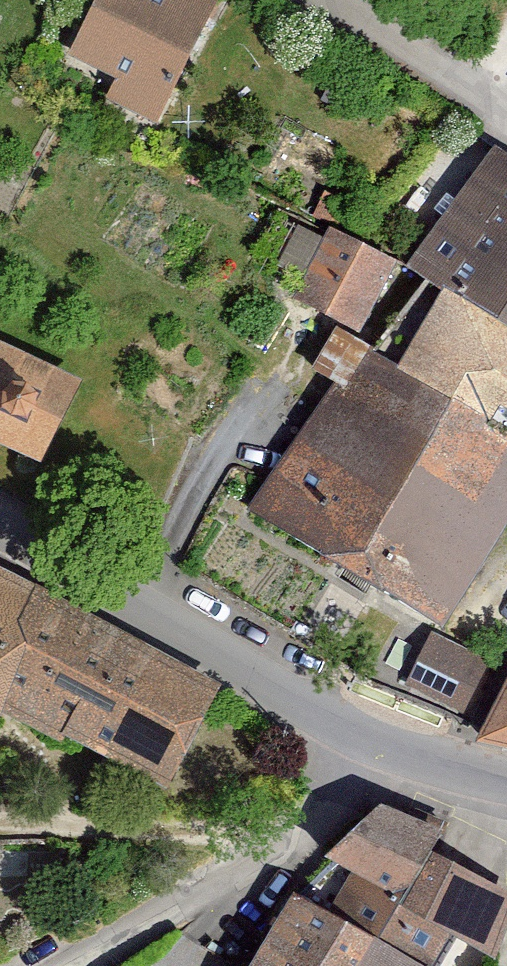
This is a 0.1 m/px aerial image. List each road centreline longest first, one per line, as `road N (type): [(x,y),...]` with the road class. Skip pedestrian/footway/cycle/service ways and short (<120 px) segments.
road 1 (unclassified): [(0,534),(436,758)]
road 2 (residential): [(0,820),(271,847)]
road 3 (residential): [(271,847),(50,965)]
road 4 (residential): [(436,758),(271,847)]

